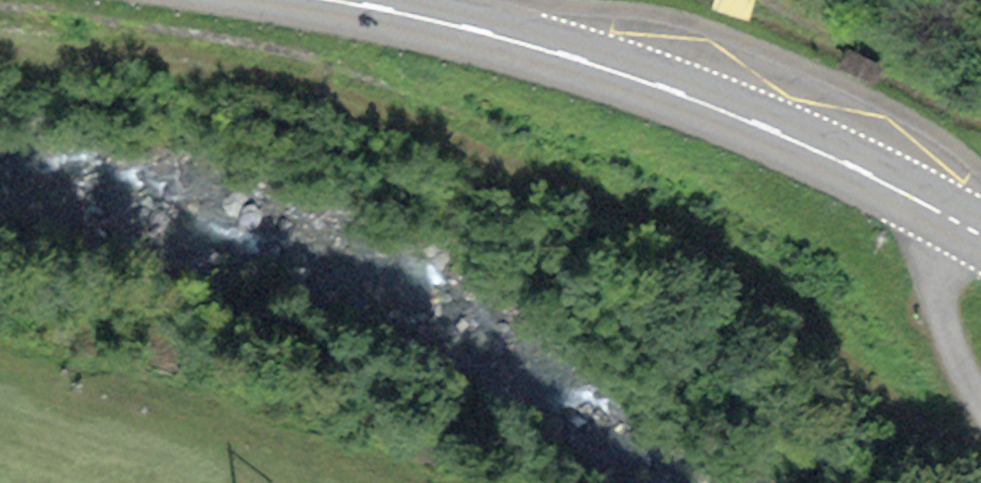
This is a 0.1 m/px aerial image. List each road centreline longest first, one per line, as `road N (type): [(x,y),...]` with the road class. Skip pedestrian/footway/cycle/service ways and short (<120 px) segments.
road 1 (track): [(0,51),(127,61),(397,119),(602,201),(711,258),(874,388),(980,456)]
road 2 (primary): [(329,0),(491,36),(716,107),(874,177),(980,237)]
road 3 (track): [(980,401),(944,322),(940,264),(958,223)]

